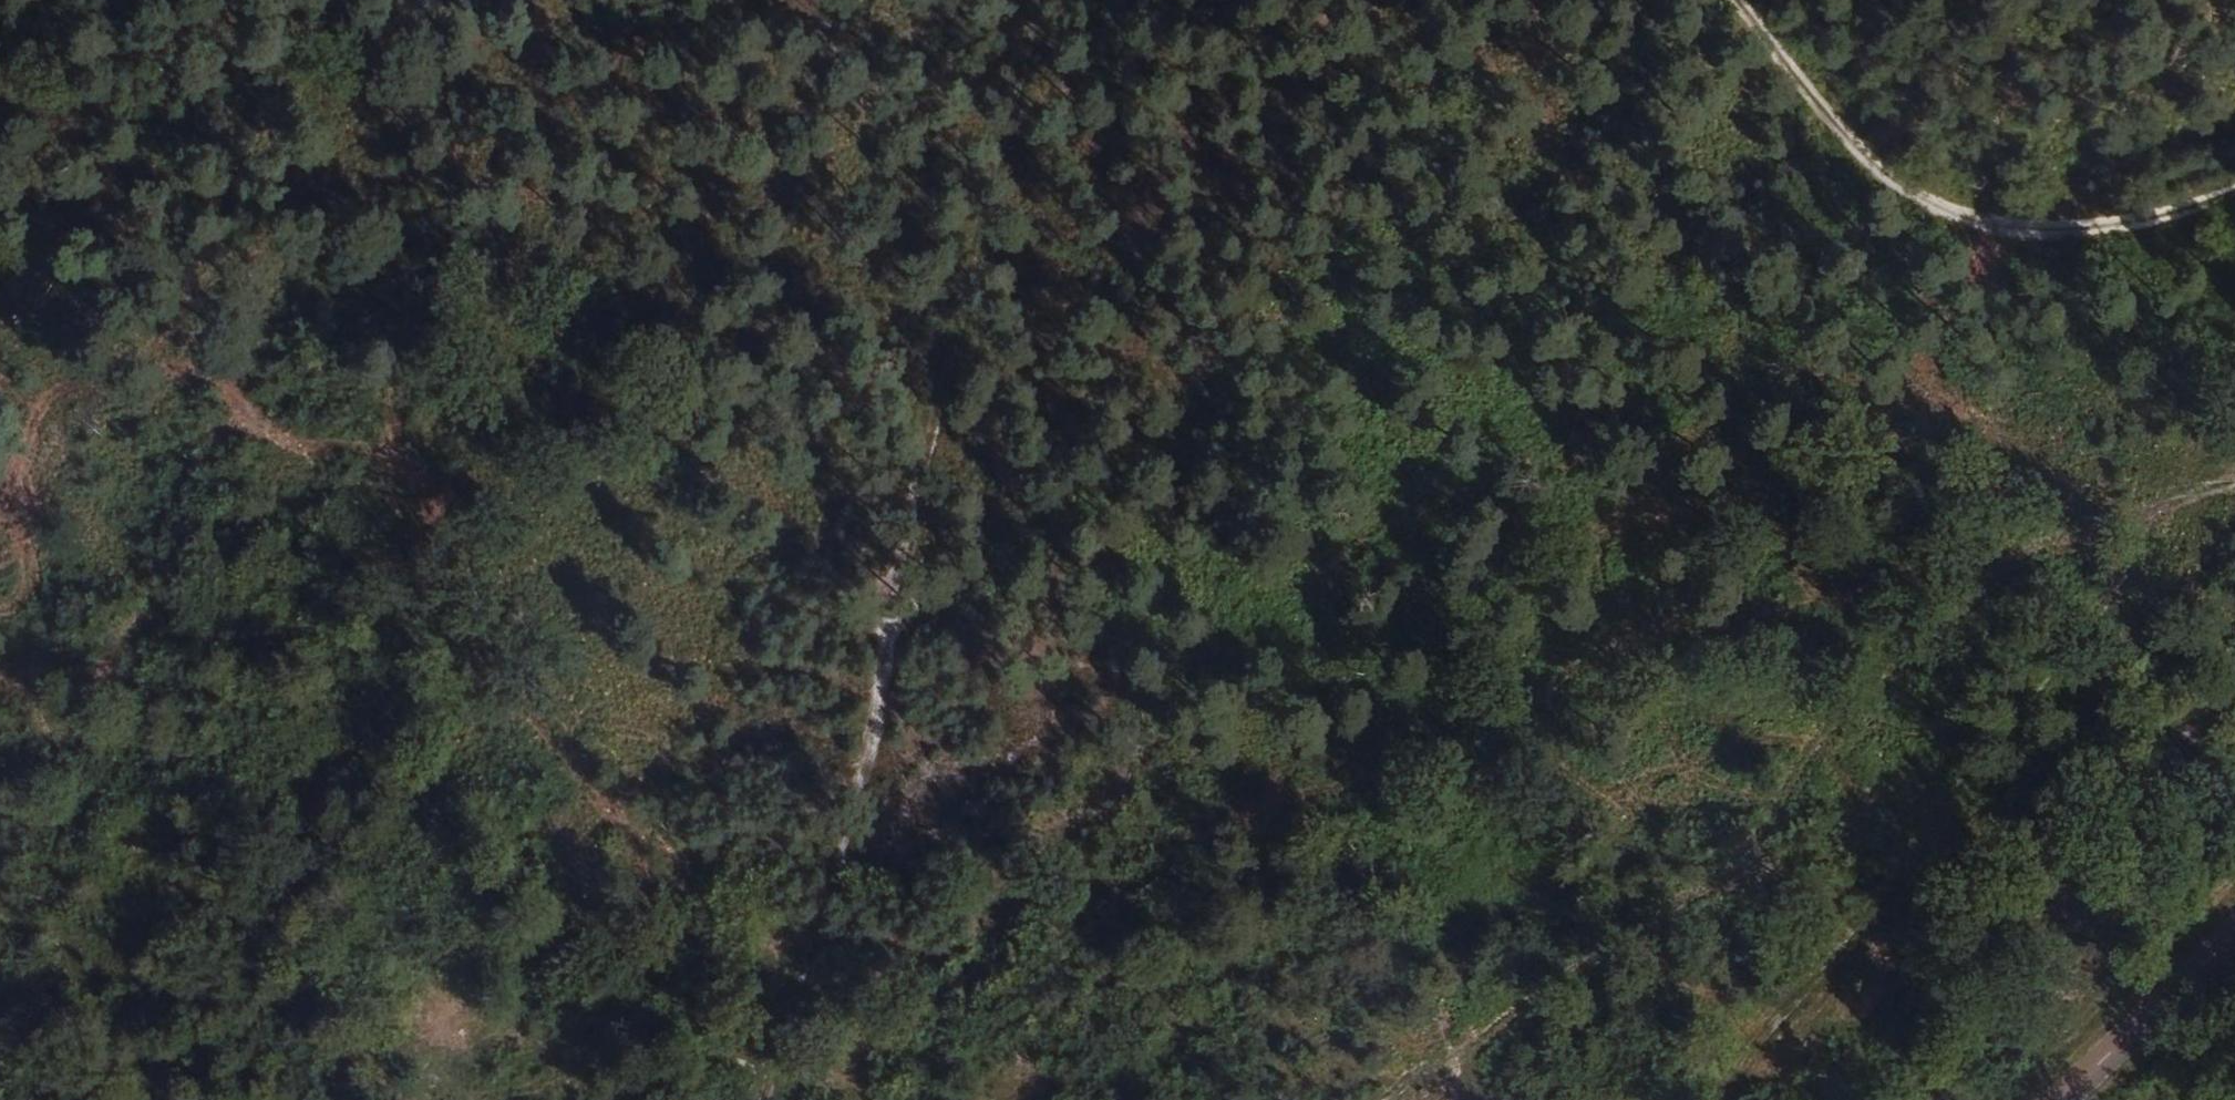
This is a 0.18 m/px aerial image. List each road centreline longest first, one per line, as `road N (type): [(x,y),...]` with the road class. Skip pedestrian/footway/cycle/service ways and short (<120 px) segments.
road 1 (track): [(1736,0),(1784,41),(1908,192),(1955,218),(2026,234),(2187,213),(2234,195)]
road 2 (tertiary): [(2234,933),(2058,1099)]

